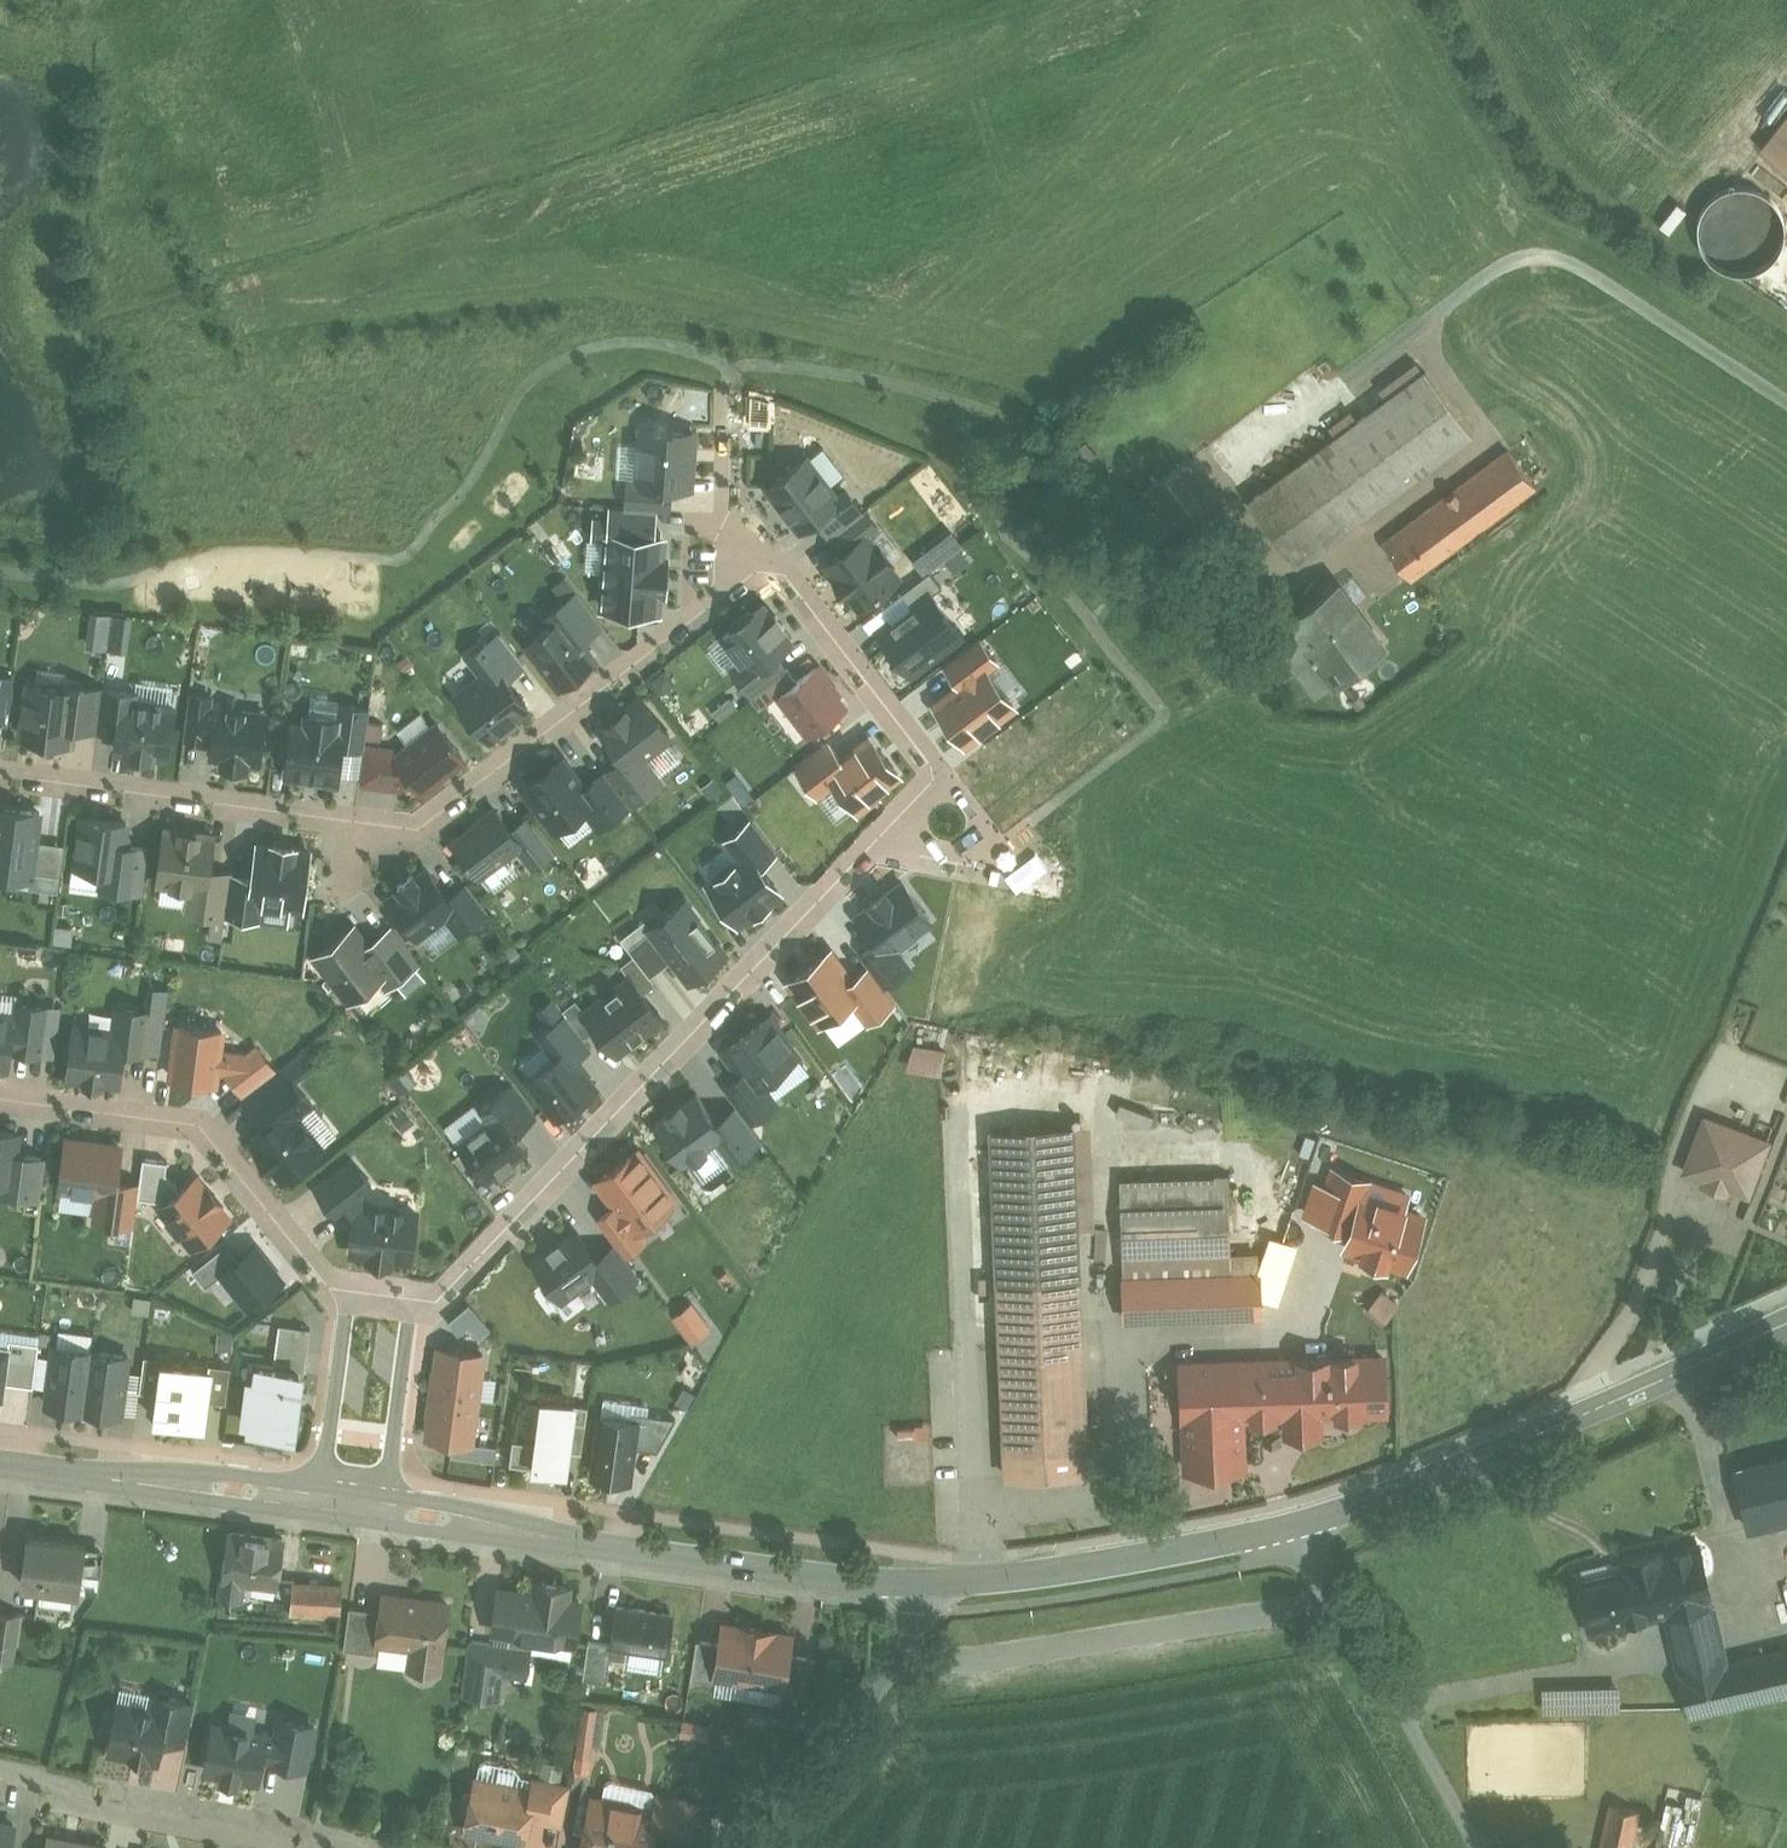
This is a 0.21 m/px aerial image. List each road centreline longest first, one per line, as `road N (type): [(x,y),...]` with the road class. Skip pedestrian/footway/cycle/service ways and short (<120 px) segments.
road 1 (residential): [(0,779),(408,829),(723,588),(759,571),(797,590),(923,753),(930,777),(922,803),(403,1326)]
road 2 (tertiary): [(939,1585),(730,1572),(390,1511)]
road 3 (tertiary): [(1786,1324),(1521,1443),(1291,1529)]
road 4 (residential): [(338,1311),(201,1130),(0,1099)]
road 5 (unclassified): [(1291,1529),(1470,1847)]
road 6 (tertiary): [(1291,1529),(1104,1569),(939,1585)]
road 7 (unclassified): [(939,1585),(906,1651),(872,1696),(735,1847)]
road 8 (residential): [(0,1778),(316,1847)]
road 9 (tertiary): [(318,1502),(0,1465)]
road 10 (residential): [(318,1502),(340,1345),(338,1311)]
road 11 (residential): [(403,1326),(413,1349),(390,1511)]

